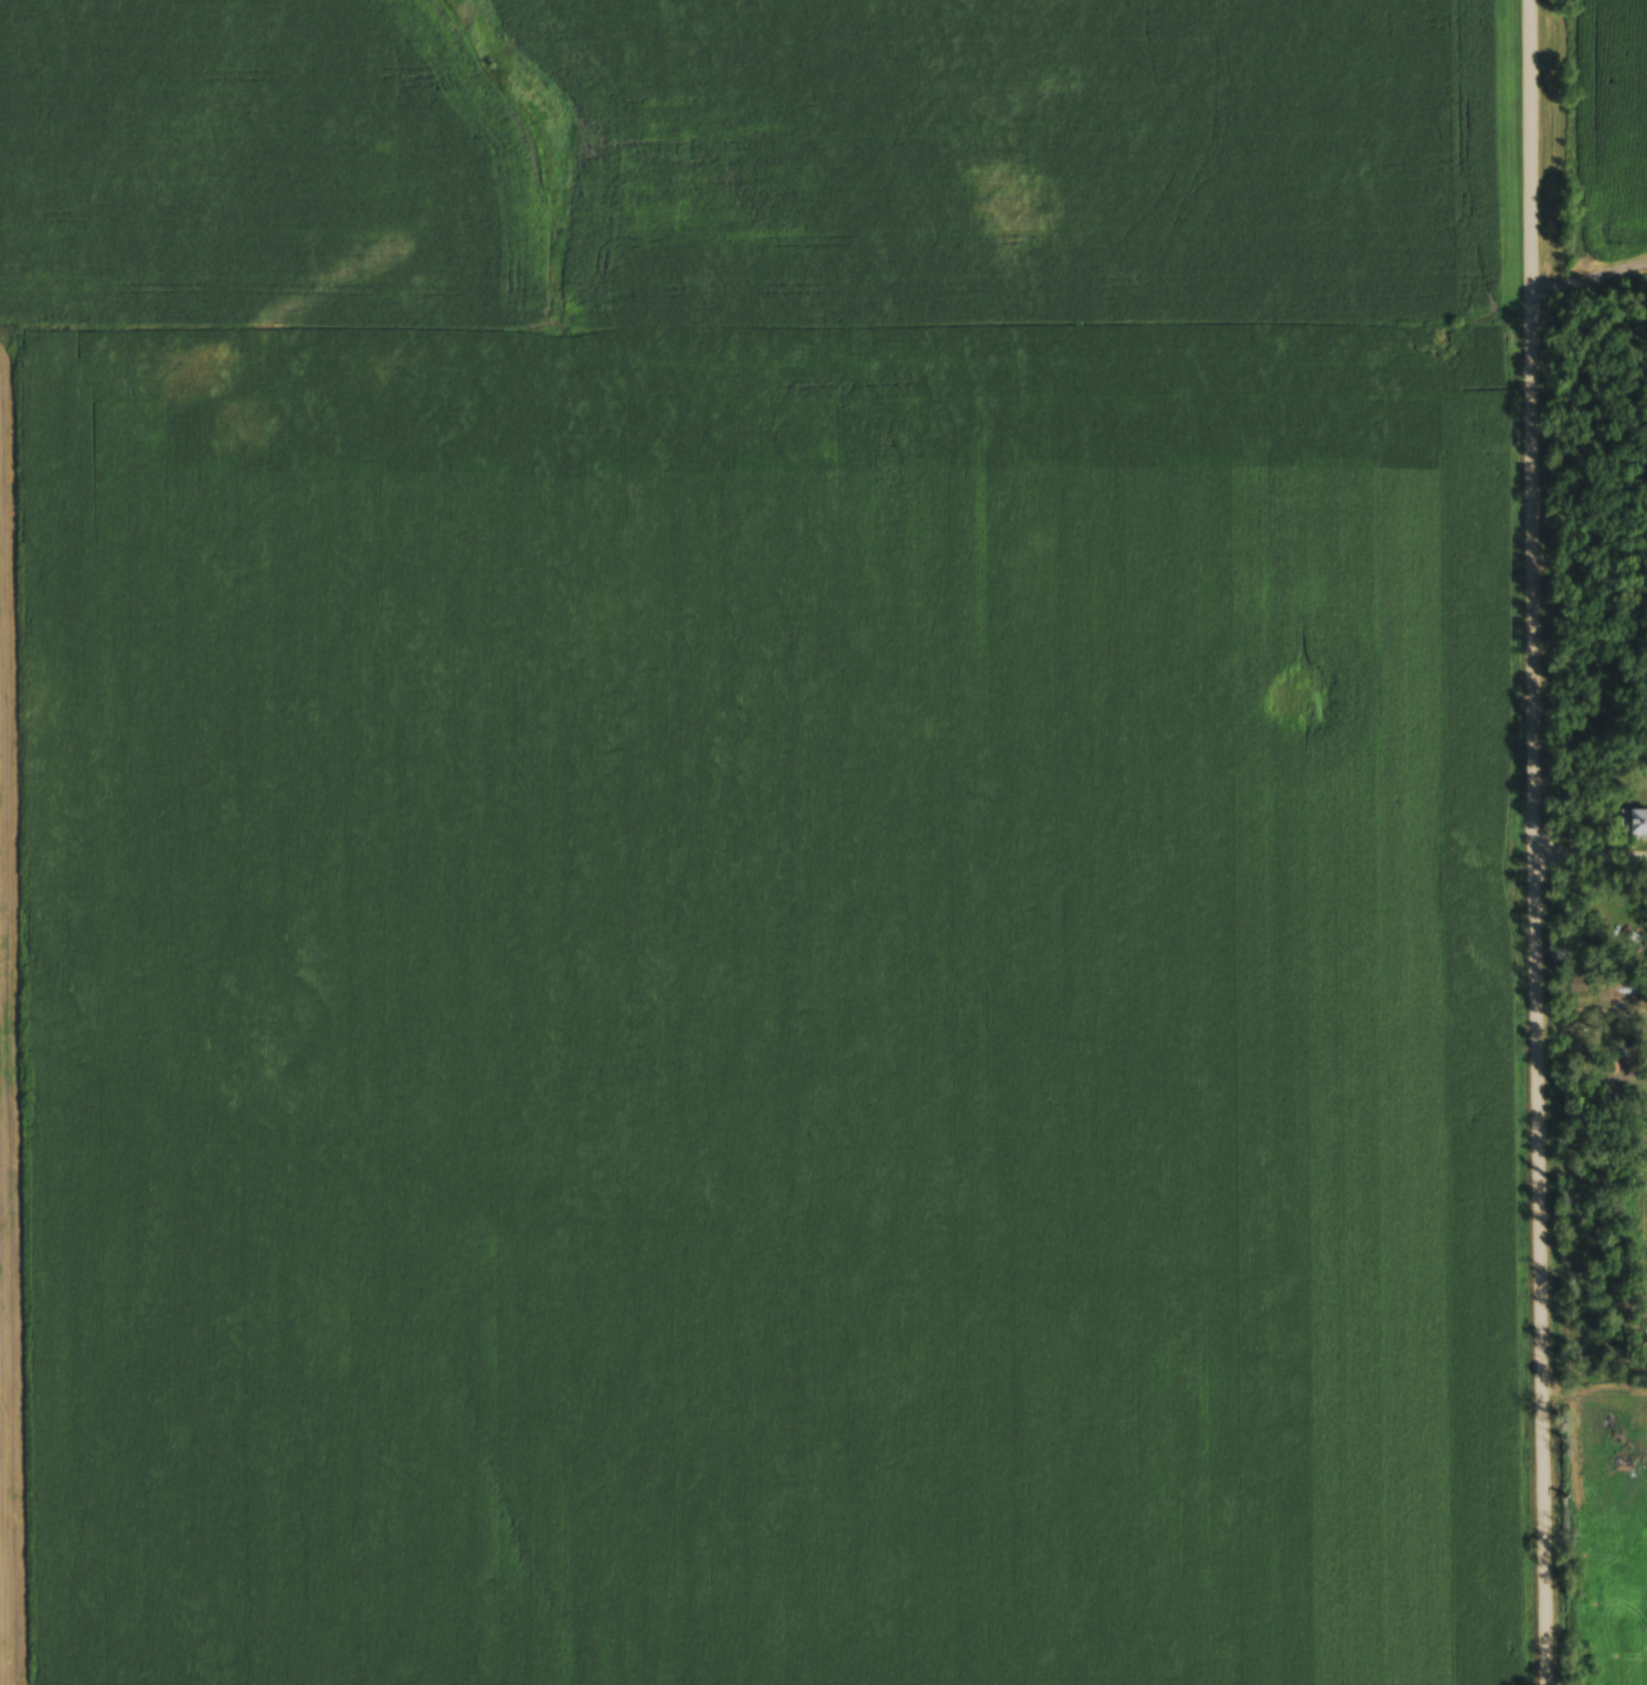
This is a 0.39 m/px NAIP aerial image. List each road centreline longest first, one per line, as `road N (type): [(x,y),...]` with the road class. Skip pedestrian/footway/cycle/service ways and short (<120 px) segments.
road 1 (residential): [(1548,1684),(1531,0)]

